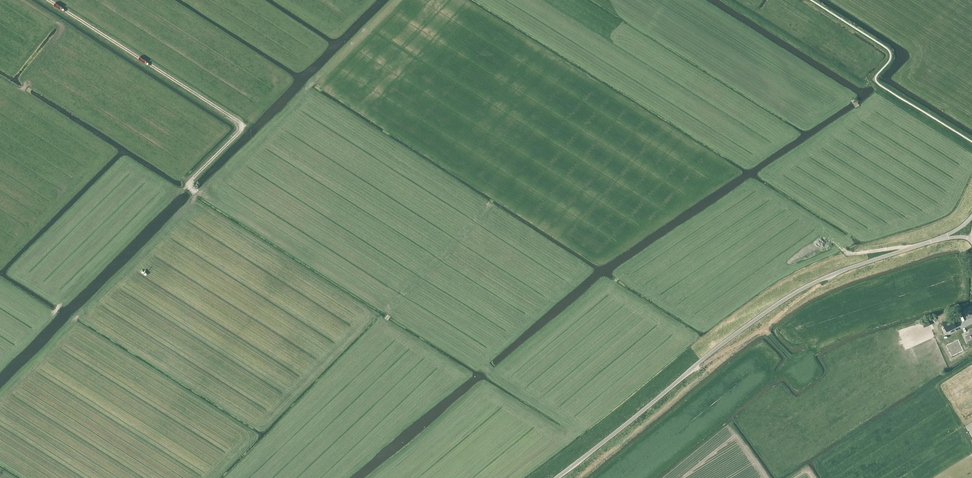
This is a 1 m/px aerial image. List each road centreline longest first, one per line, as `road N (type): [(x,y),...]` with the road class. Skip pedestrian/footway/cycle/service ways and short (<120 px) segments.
road 1 (unclassified): [(556,477),(783,300),(834,273),(945,237)]

